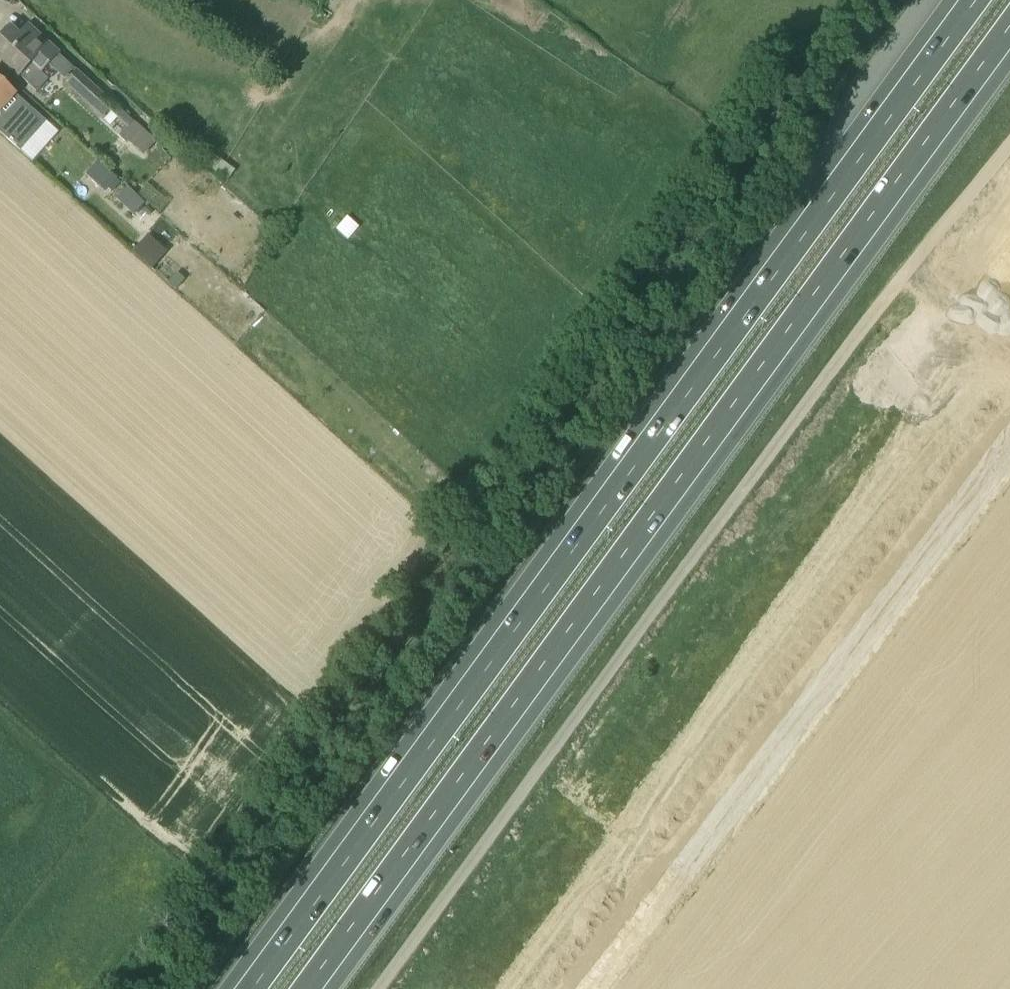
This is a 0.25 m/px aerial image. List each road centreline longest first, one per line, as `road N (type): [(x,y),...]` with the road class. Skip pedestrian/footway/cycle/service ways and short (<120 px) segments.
road 1 (motorway): [(968,0),(243,988)]
road 2 (motorway): [(314,988),(1009,37)]
road 3 (unclassified): [(593,988),(1009,443)]

